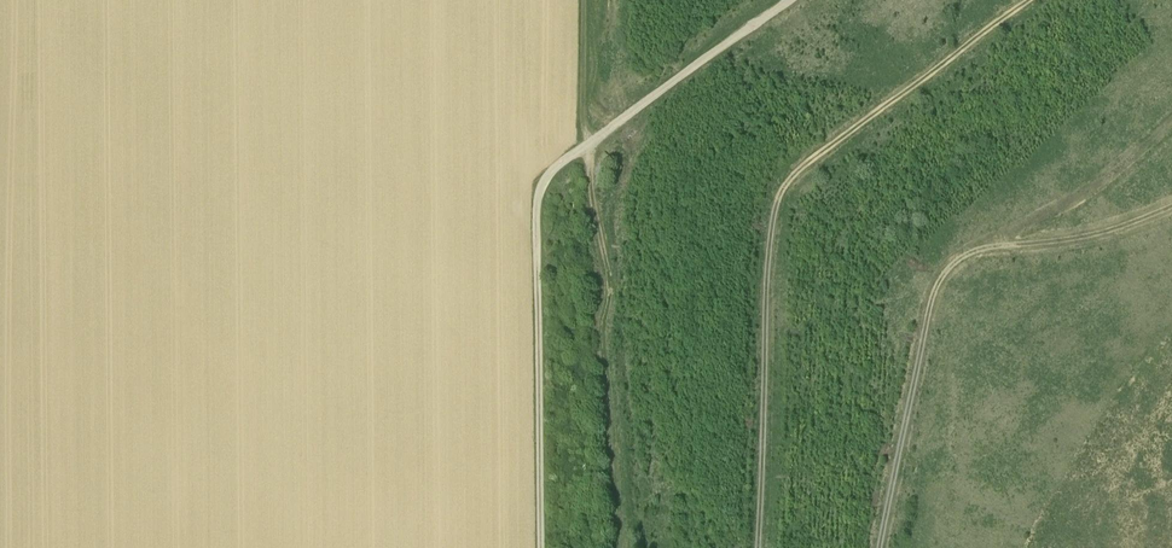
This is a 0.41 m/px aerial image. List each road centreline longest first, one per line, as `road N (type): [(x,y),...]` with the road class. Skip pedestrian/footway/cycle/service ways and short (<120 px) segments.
road 1 (track): [(543,547),(537,207),(543,187),(798,0)]
road 2 (track): [(587,149),(587,189),(608,280),(602,325),(619,547)]
road 3 (track): [(764,547),(777,229)]
road 4 (track): [(924,354),(888,547)]
road 5 (track): [(592,145),(583,120),(584,0)]

